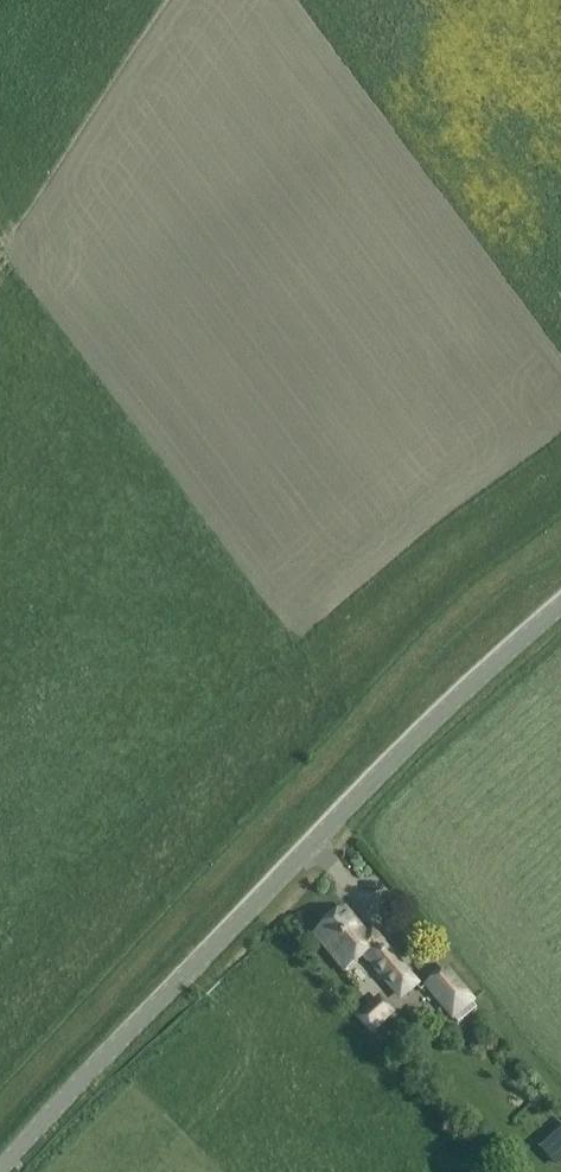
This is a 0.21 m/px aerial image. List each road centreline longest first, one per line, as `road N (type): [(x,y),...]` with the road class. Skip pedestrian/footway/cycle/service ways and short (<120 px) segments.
road 1 (unclassified): [(0,1171),(187,973),(560,608)]

